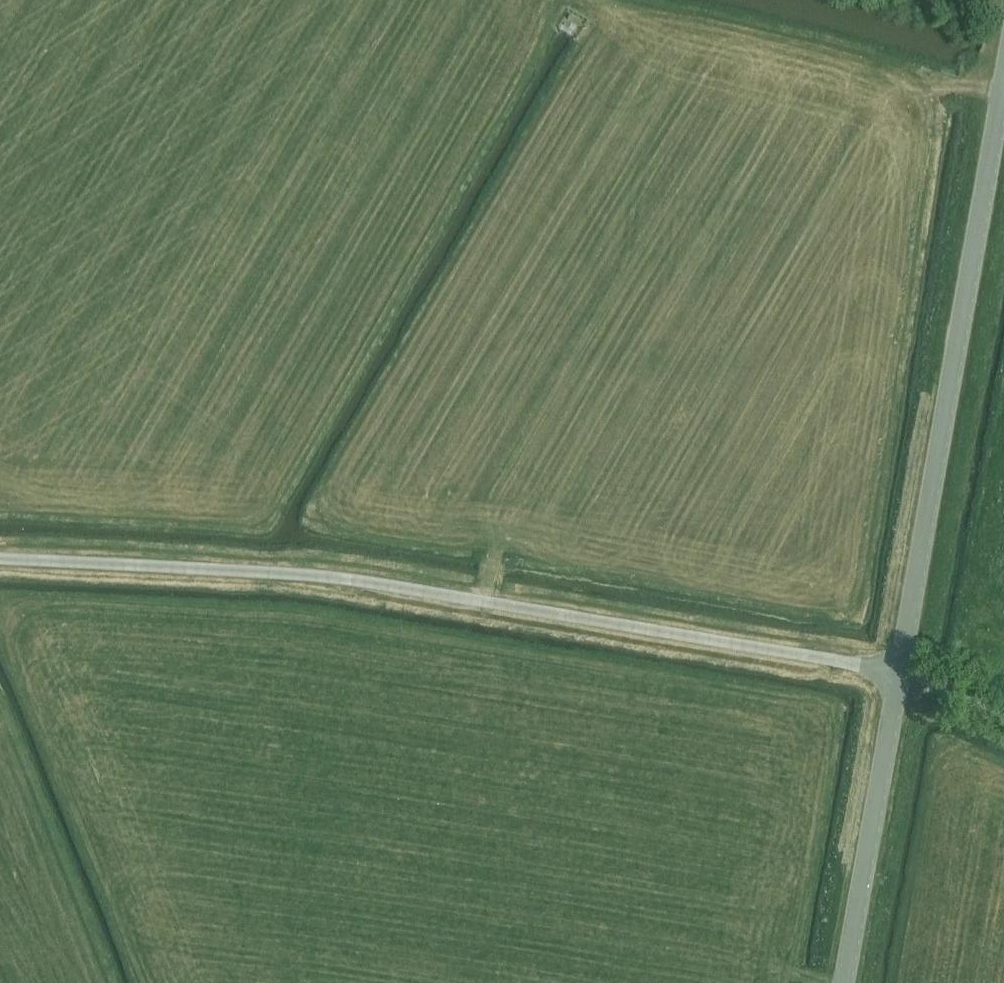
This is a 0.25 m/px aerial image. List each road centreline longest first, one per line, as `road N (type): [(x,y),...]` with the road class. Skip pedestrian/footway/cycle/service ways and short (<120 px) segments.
road 1 (tertiary): [(843,982),(1003,75)]

